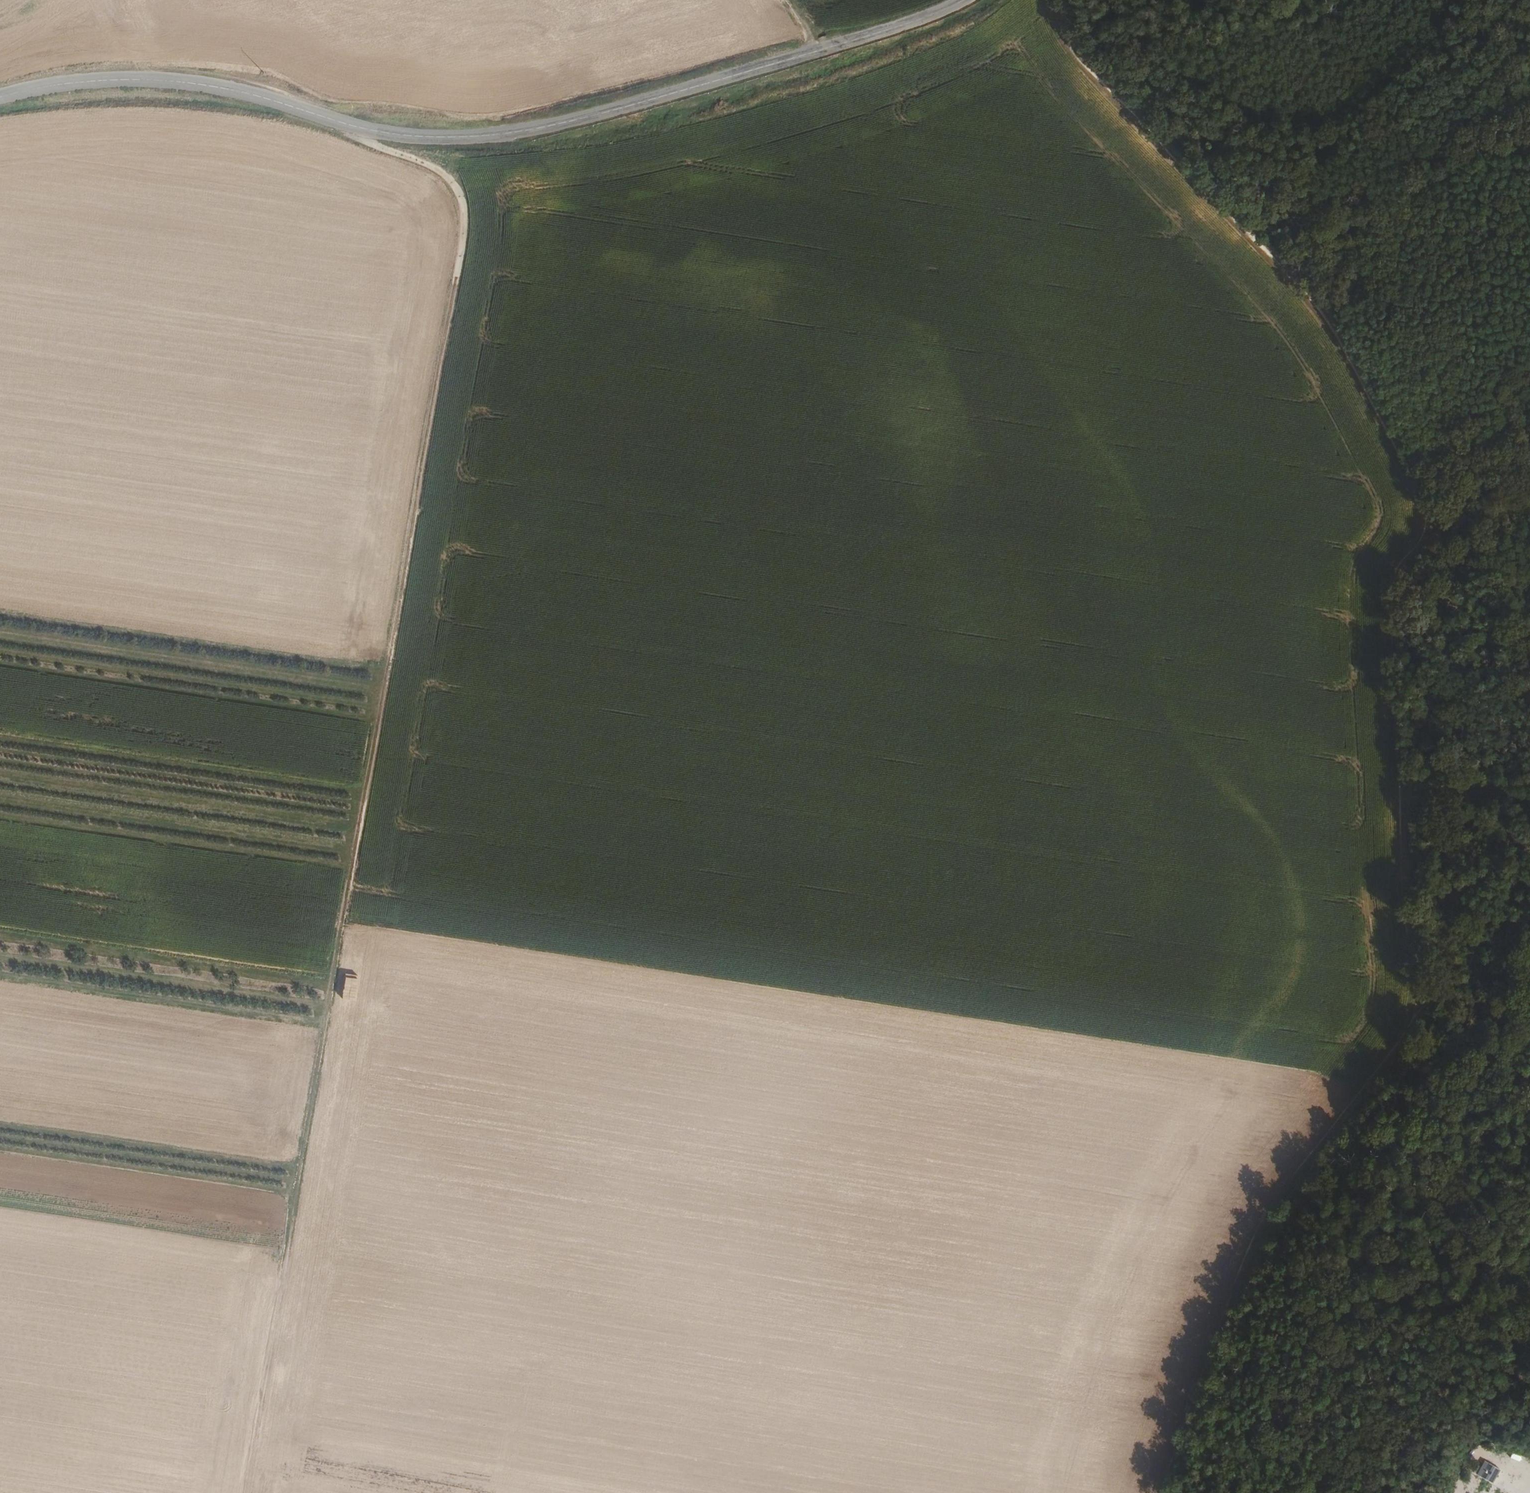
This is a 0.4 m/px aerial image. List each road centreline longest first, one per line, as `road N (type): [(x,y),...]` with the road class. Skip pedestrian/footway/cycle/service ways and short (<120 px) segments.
road 1 (track): [(356,128),(363,140),(443,171),(463,210),(463,235),(248,1492)]
road 2 (track): [(1052,0),(1067,41),(1103,87),(1294,297),(1355,381),(1436,531),(1379,561),(1404,1048)]
road 3 (tertiary): [(965,0),(906,25),(585,118),(476,137),(381,133),(188,82),(105,80),(0,97)]
road 4 (track): [(1404,1048),(1529,876)]
road 5 (track): [(1529,793),(1391,771)]

